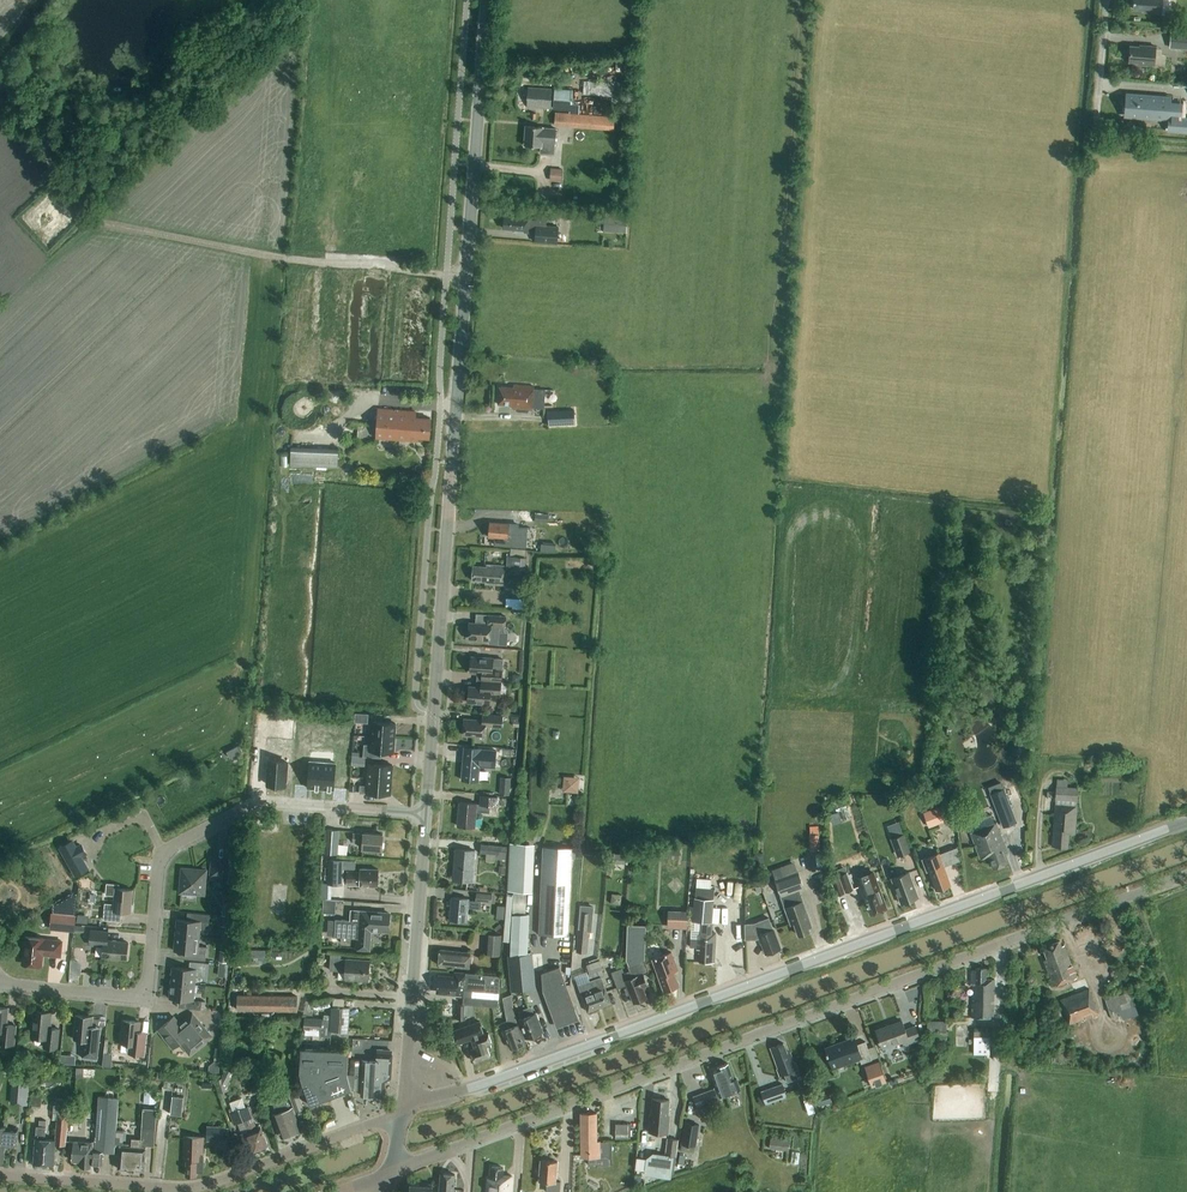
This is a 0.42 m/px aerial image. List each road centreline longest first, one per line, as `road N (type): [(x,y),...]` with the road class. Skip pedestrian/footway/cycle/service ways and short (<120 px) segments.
road 1 (unclassified): [(390,1173),(1186,874)]
road 2 (secondary): [(415,1096),(433,1098),(558,1058),(1186,823)]
road 3 (secondary): [(426,815),(487,0)]
road 4 (residential): [(426,815),(256,803),(161,856),(146,997),(0,983)]
road 5 (residential): [(403,1112),(200,1187),(0,1174)]
road 6 (secondary): [(415,1096),(405,1080),(426,815)]
road 7 (unclassified): [(1096,127),(1106,0)]

